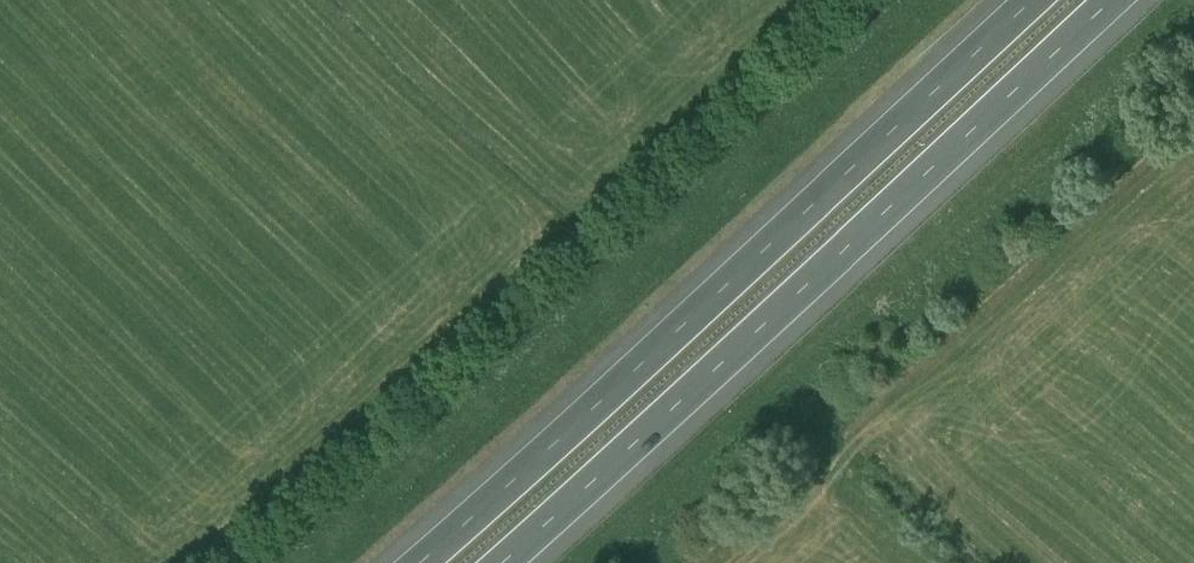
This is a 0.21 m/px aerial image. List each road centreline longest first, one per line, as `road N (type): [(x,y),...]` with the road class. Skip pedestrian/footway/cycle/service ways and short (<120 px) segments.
road 1 (motorway): [(1033,0),(417,562)]
road 2 (motorway): [(499,562),(1114,0)]

